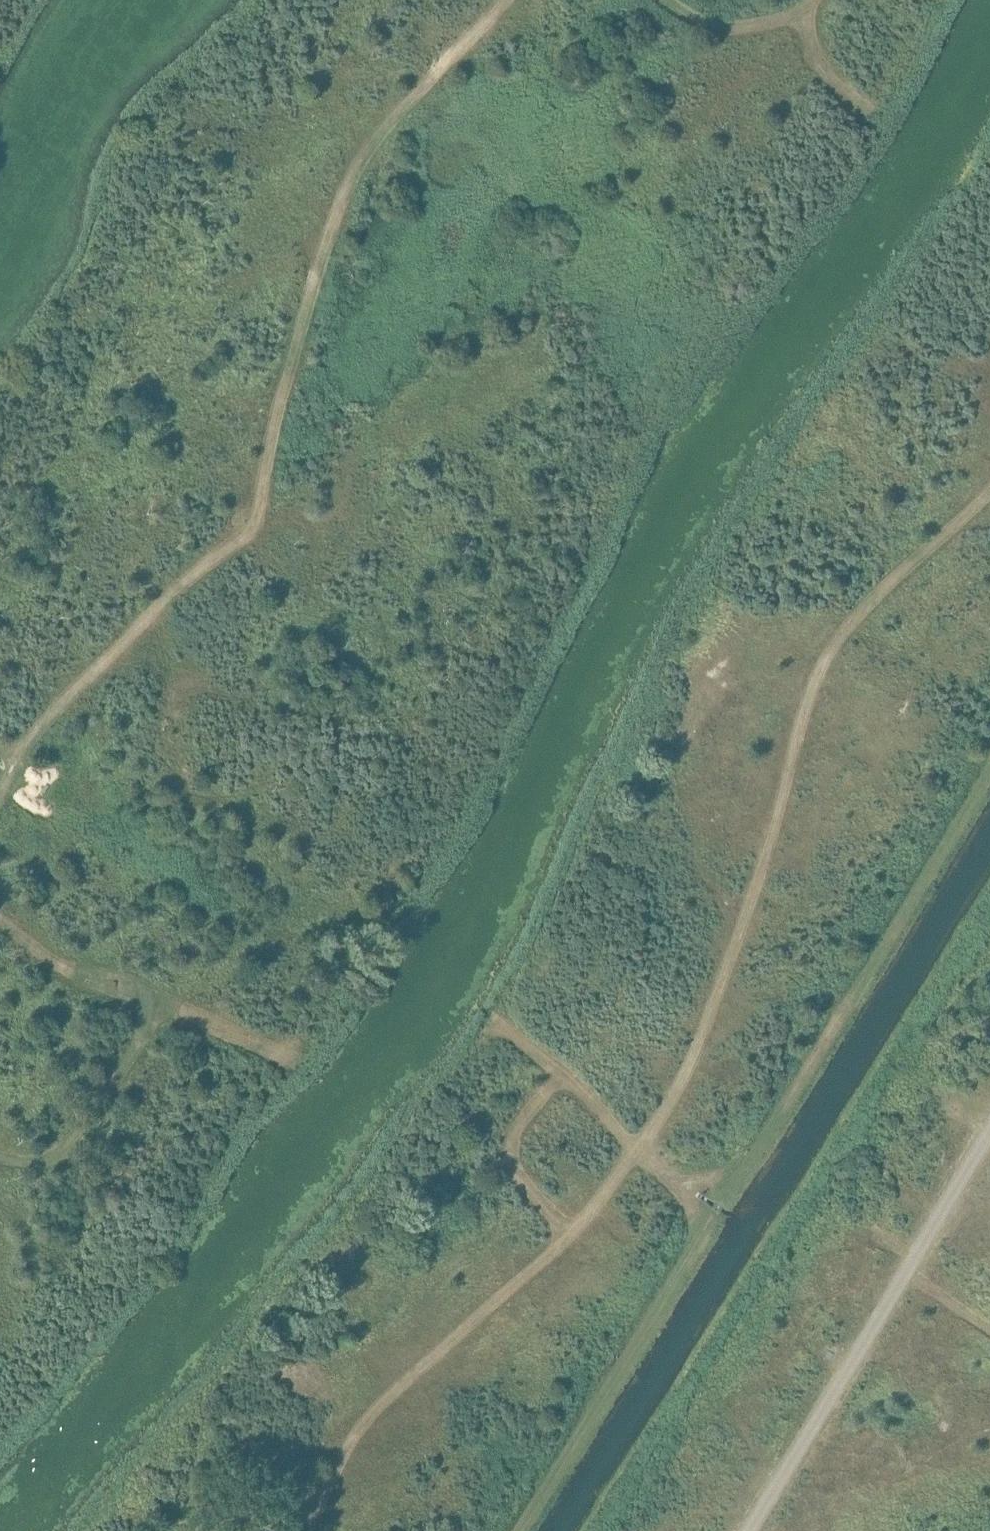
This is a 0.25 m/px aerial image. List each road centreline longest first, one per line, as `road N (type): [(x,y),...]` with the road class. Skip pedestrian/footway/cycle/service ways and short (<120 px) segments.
road 1 (track): [(735,1530),(989,1112)]

